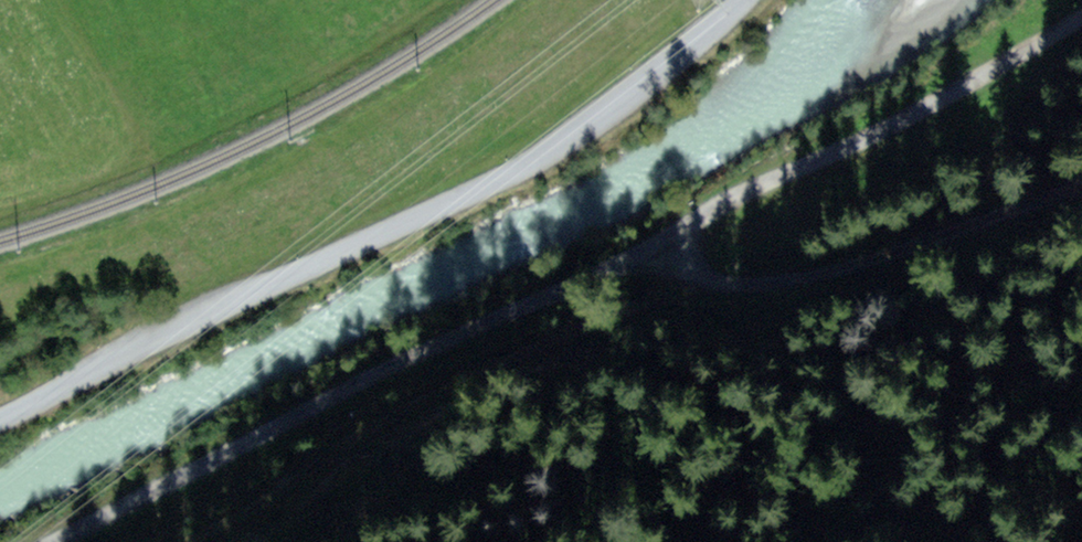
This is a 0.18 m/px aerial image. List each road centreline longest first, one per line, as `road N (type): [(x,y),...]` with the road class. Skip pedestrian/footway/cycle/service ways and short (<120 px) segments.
road 1 (unclassified): [(738,0),(620,100),(534,158),(431,216),(0,415)]
road 2 (track): [(664,243),(373,372),(53,541)]
road 3 (track): [(189,541),(652,289),(664,243)]
road 4 (track): [(1081,18),(819,161),(737,196),(664,243)]
road 5 (track): [(800,276),(1026,197),(1081,186)]
road 6 (track): [(664,243),(714,277),(800,276)]

